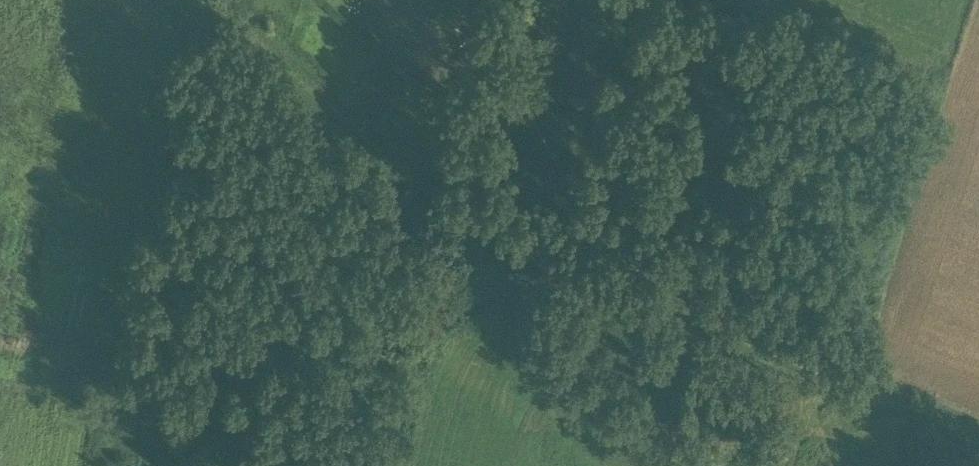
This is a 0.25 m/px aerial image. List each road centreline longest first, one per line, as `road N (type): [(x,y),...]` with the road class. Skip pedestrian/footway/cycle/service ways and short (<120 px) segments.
road 1 (track): [(978,453),(481,244),(455,224)]

